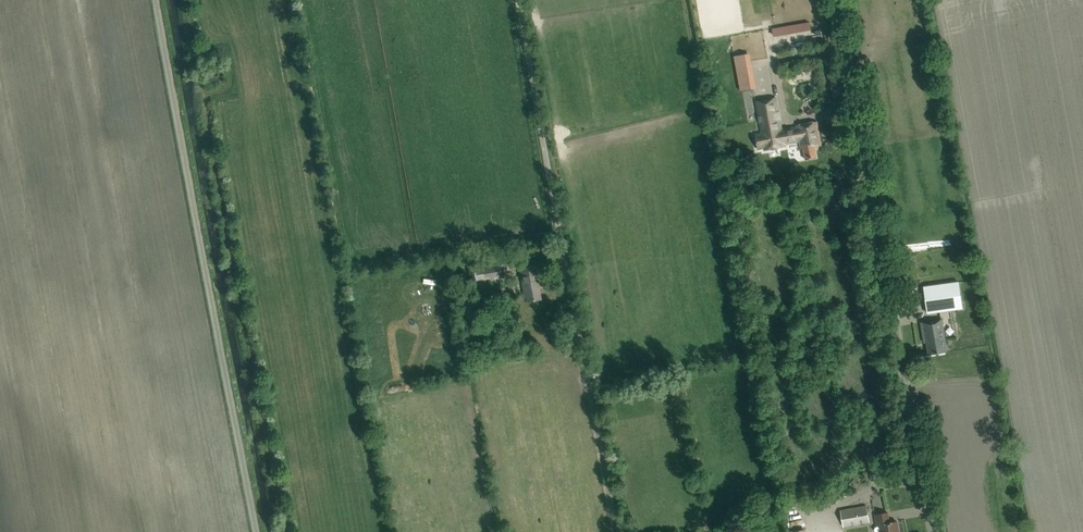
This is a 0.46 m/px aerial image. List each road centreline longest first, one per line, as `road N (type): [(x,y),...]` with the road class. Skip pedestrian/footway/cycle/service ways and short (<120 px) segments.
road 1 (unclassified): [(933,531),(836,0)]
road 2 (unclassified): [(615,531),(519,0)]

